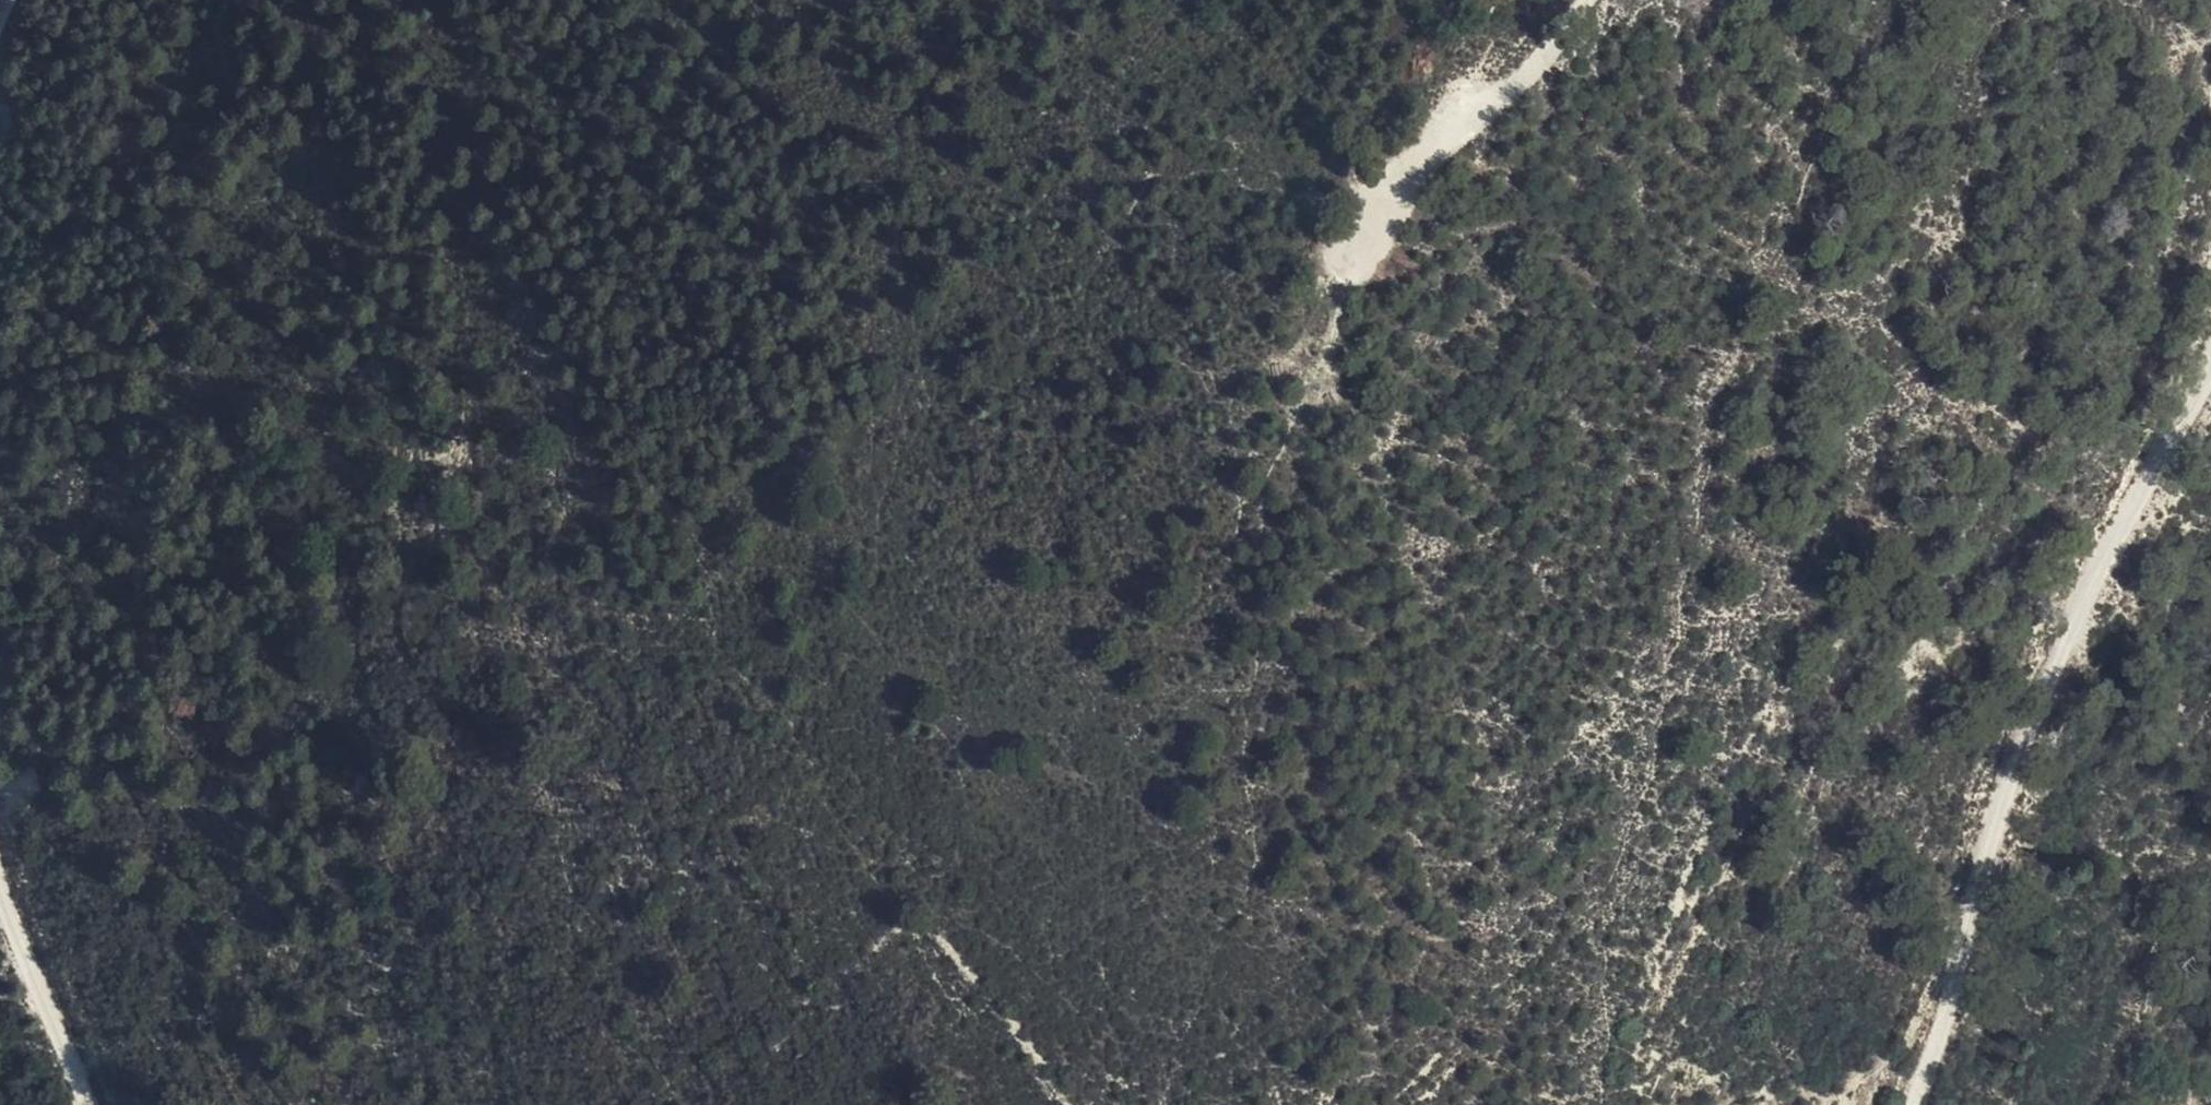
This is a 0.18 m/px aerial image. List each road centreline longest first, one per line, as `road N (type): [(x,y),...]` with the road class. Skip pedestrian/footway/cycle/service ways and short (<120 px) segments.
road 1 (track): [(2210,363),(2032,702),(1906,1104)]
road 2 (track): [(1353,259),(1455,128),(1581,0)]
road 3 (track): [(93,1104),(0,893)]

